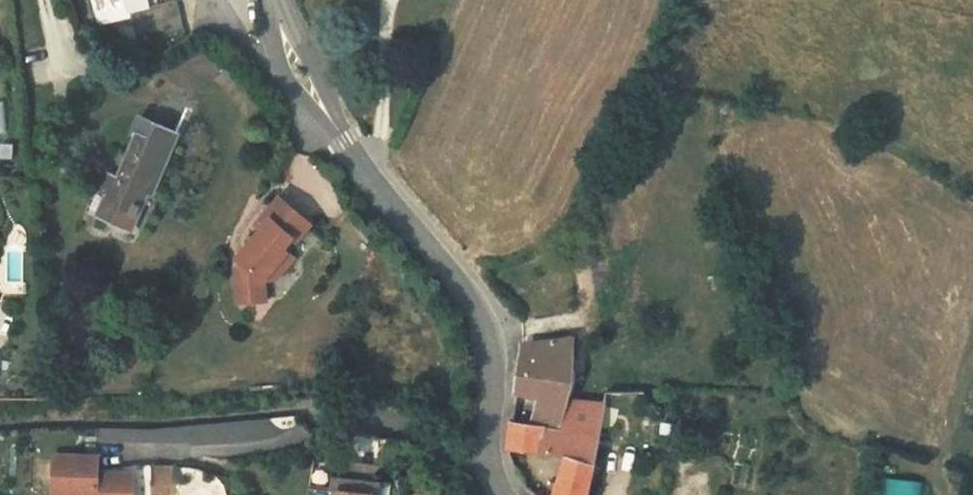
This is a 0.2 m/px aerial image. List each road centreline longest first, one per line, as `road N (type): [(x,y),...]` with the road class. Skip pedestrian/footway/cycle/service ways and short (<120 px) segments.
road 1 (unclassified): [(491,467),(488,332),(474,300),(364,166),(289,54)]
road 2 (residential): [(312,391),(354,394),(491,467)]

